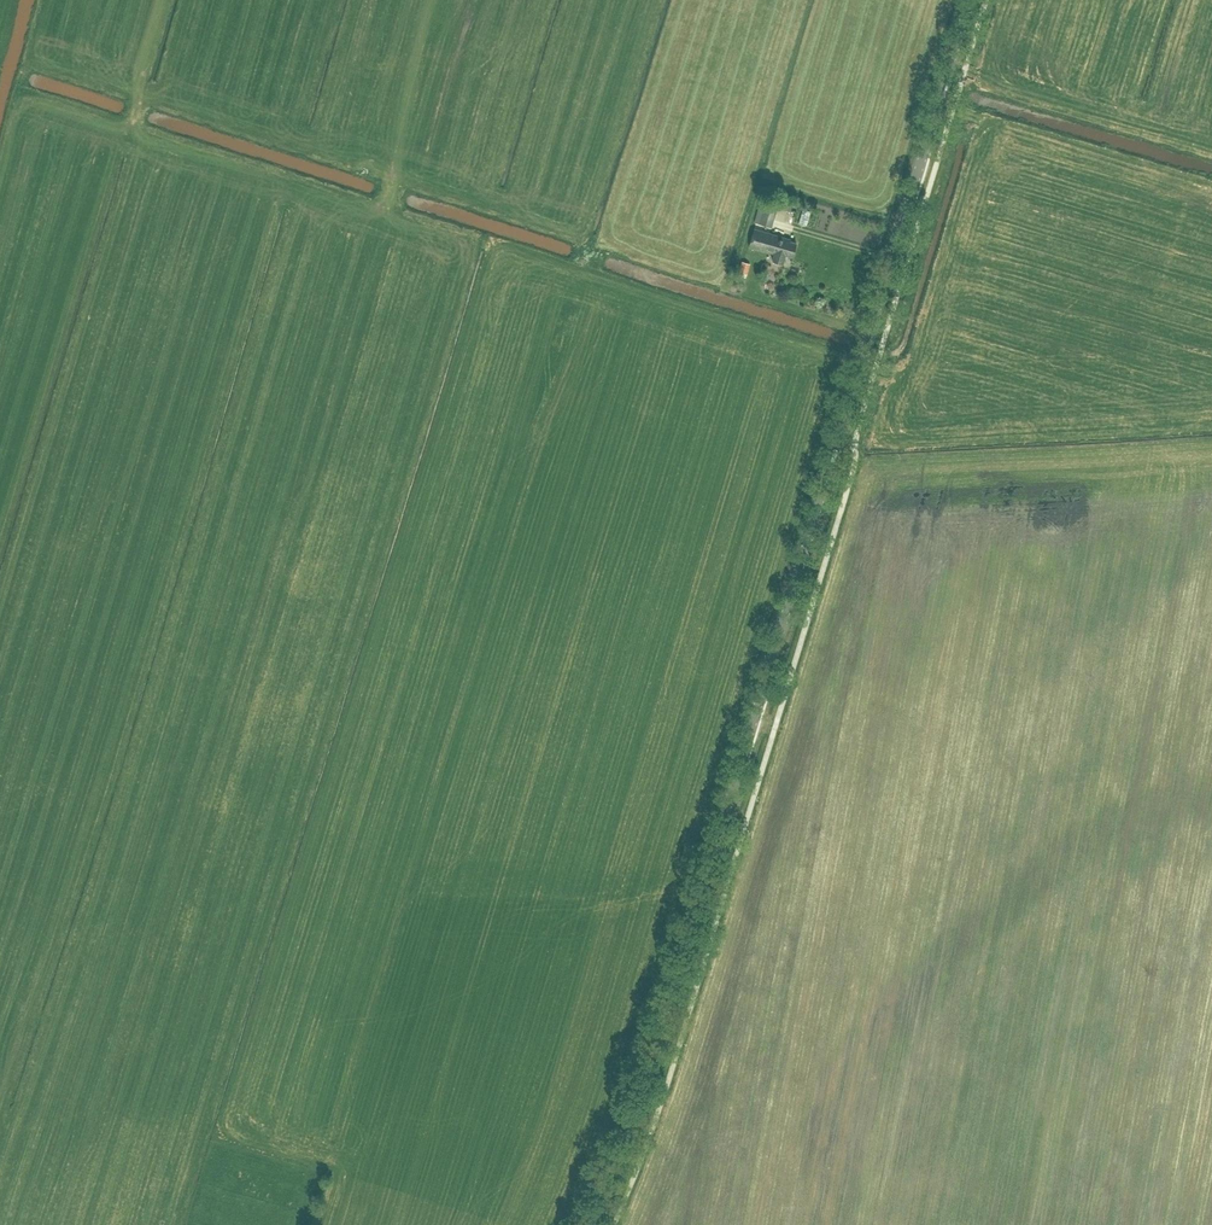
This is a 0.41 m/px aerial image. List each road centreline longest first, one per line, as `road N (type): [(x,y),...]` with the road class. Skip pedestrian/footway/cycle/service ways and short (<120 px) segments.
road 1 (tertiary): [(588,1224),(639,1093),(969,0)]

